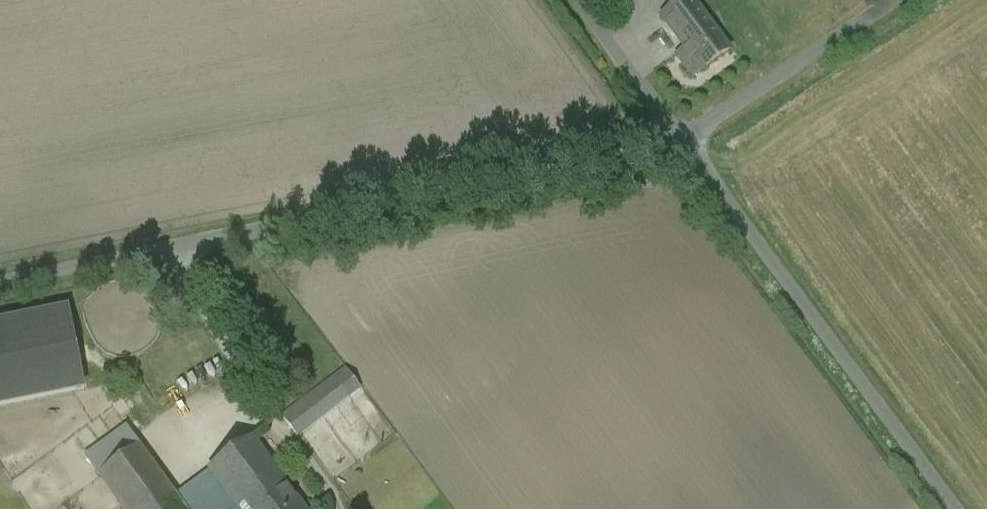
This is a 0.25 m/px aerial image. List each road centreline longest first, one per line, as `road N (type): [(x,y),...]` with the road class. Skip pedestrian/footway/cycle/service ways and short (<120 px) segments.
road 1 (unclassified): [(0,285),(676,141)]
road 2 (residential): [(676,141),(954,508)]
road 3 (unclassified): [(676,141),(892,0)]
road 4 (residential): [(572,0),(676,141)]

